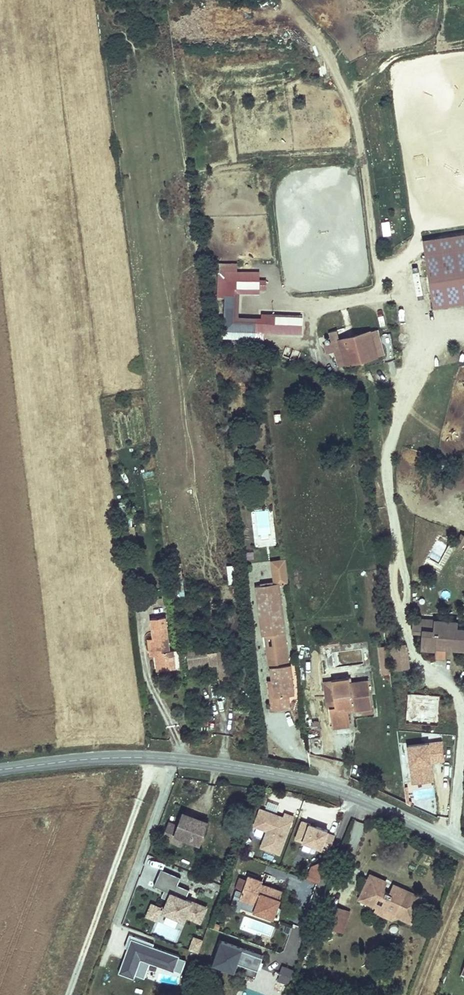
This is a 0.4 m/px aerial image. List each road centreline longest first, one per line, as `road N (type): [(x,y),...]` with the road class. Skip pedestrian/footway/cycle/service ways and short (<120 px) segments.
road 1 (secondary): [(463,848),(321,786),(174,760)]
road 2 (residential): [(174,760),(102,963)]
road 3 (secondary): [(174,760),(96,758),(0,770)]

